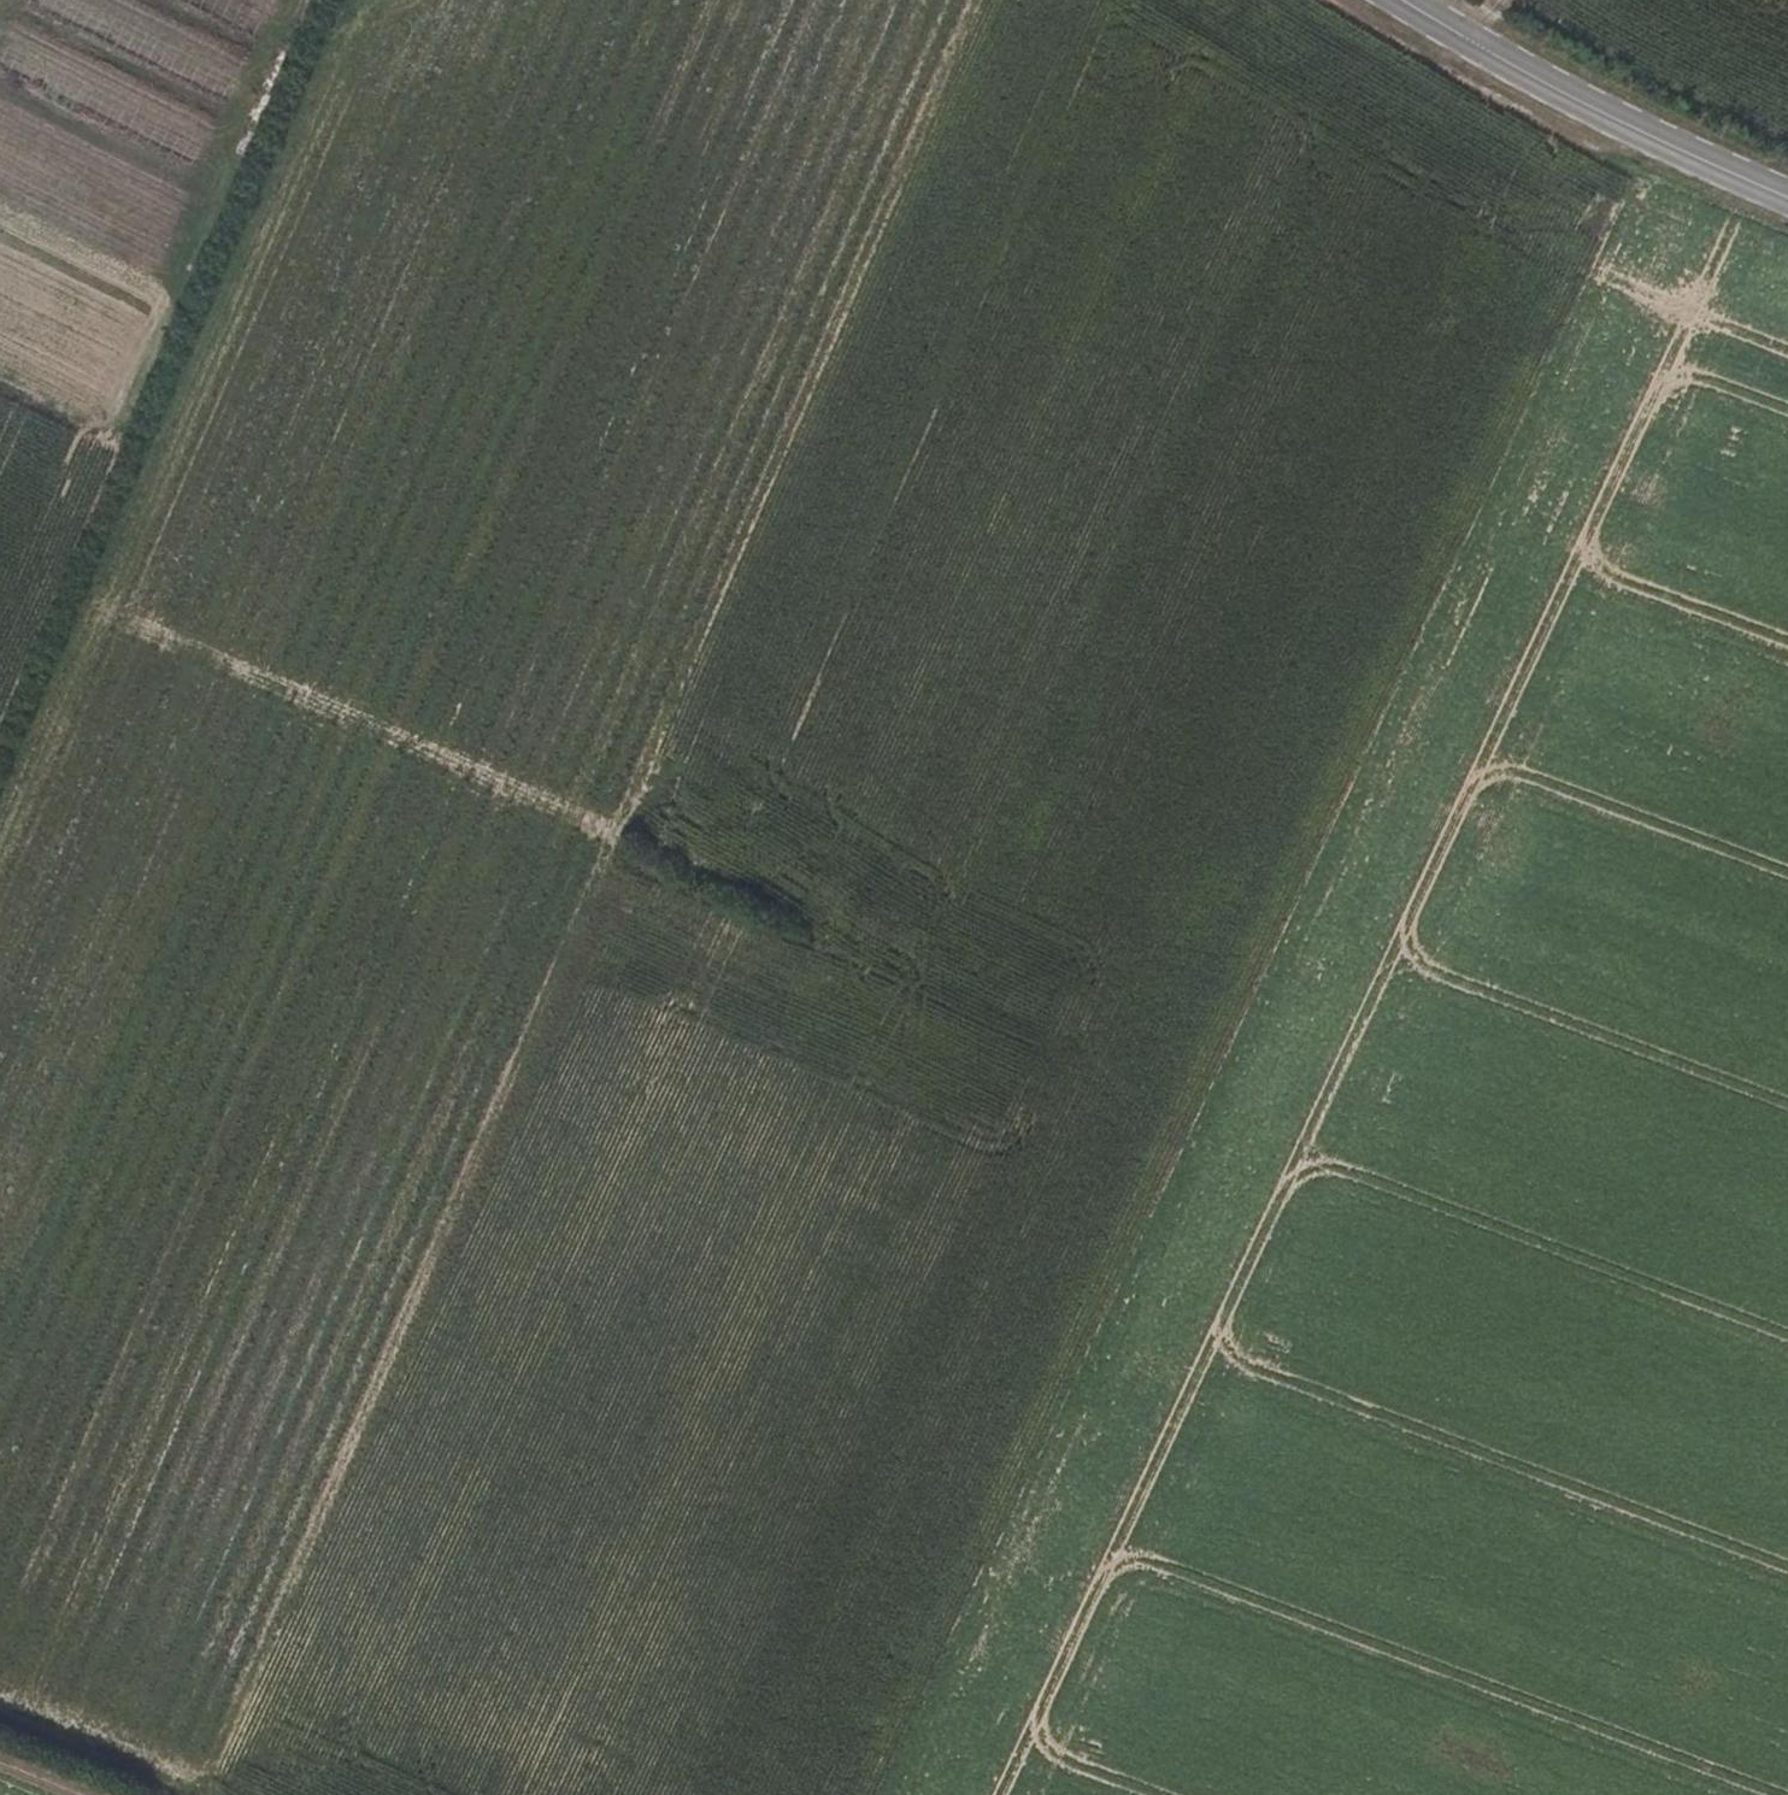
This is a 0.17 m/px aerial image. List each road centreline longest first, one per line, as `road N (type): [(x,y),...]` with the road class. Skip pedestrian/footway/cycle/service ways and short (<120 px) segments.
road 1 (tertiary): [(1403,0),(1543,80),(1787,197)]

